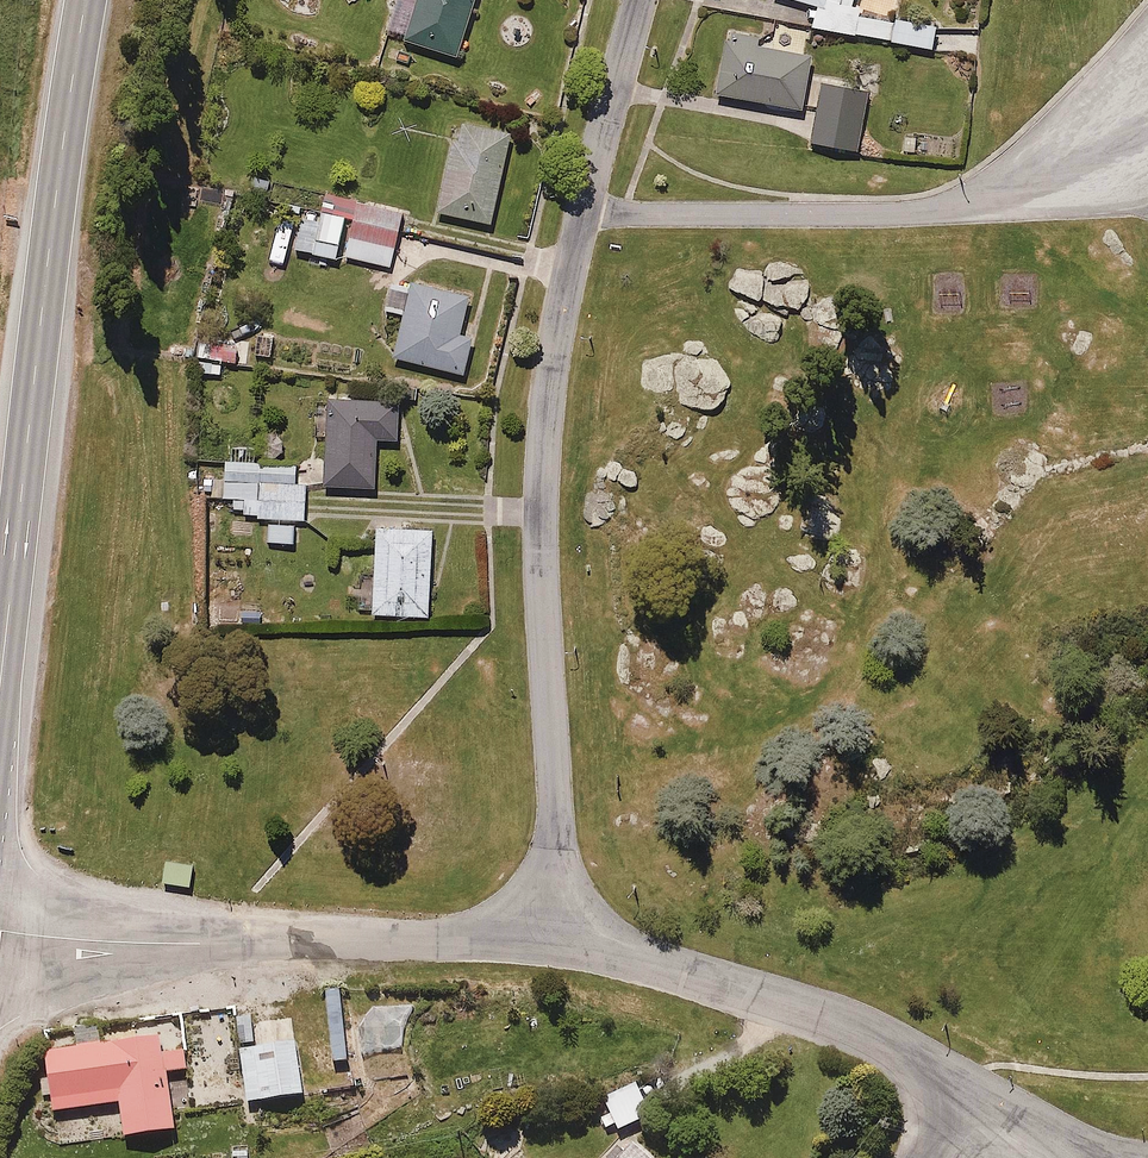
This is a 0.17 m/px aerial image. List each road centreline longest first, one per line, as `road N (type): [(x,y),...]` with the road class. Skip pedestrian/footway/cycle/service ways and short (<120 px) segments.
road 1 (residential): [(522,938),(550,732),(536,543),(547,359),(585,199)]
road 2 (primary): [(90,0),(52,215),(0,607)]
road 3 (residential): [(585,199),(918,202),(1050,183),(1147,116)]
road 4 (residential): [(0,901),(522,938)]
road 5 (residential): [(942,1074),(815,1004),(522,938)]
road 6 (residential): [(585,199),(632,0)]
road 7 (residential): [(1058,1157),(995,1103),(942,1074)]

